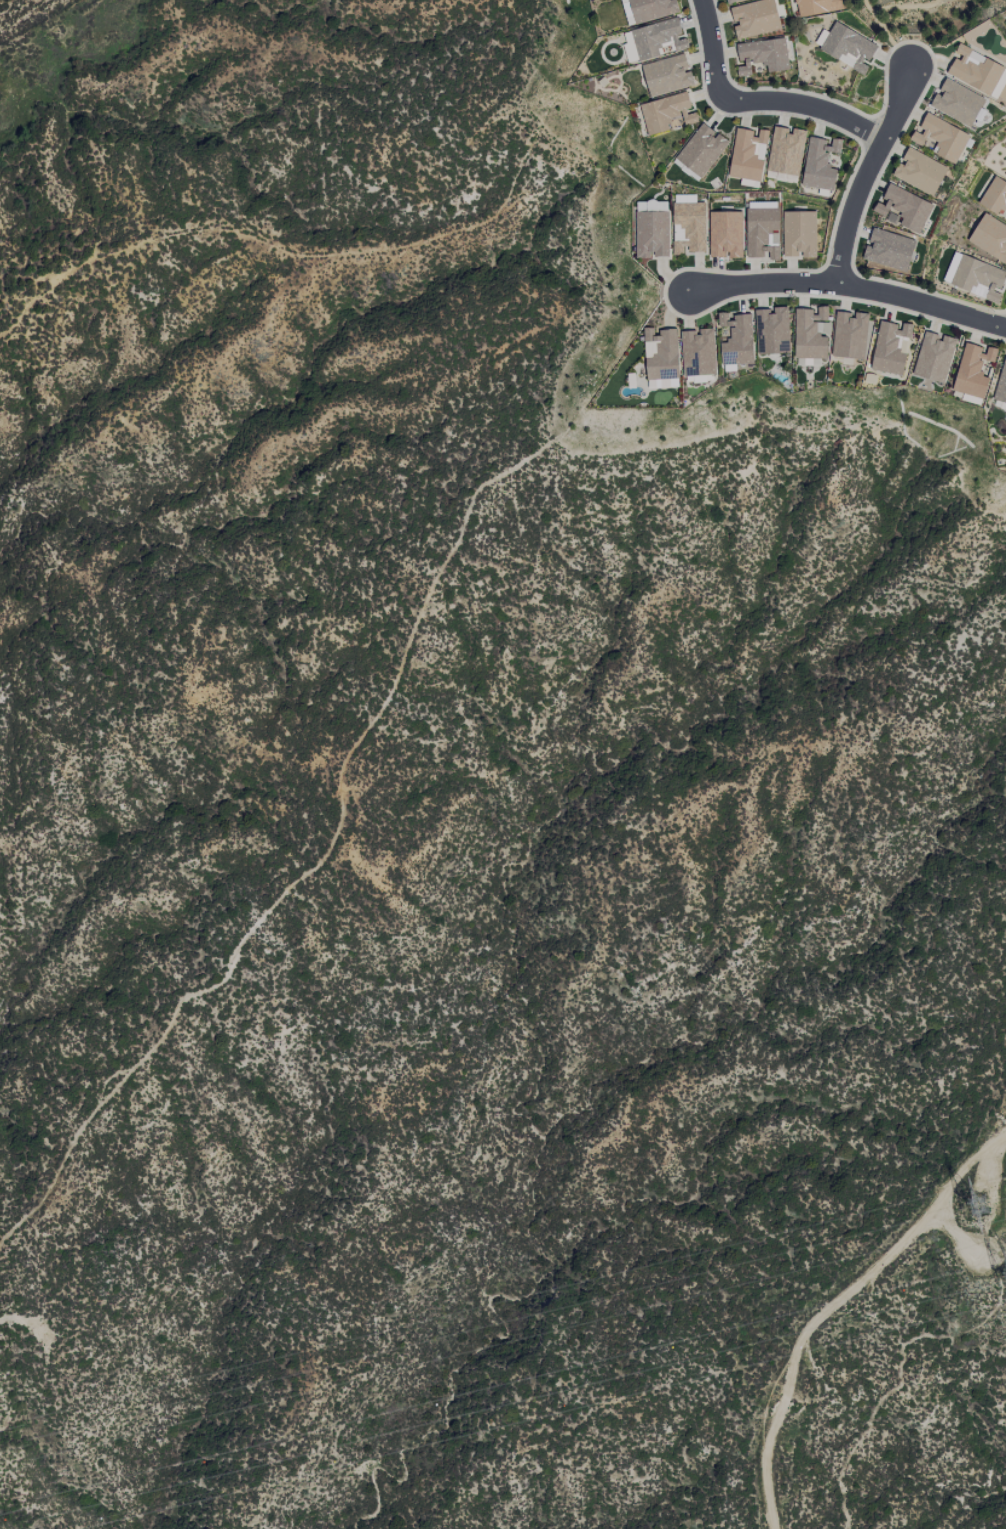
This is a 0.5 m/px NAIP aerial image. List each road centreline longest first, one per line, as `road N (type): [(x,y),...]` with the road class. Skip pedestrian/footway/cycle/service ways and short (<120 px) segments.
road 1 (track): [(768,1528),(765,1427),(811,1334),(1005,1145)]
road 2 (residential): [(1005,327),(838,282),(685,293)]
road 3 (residential): [(838,282),(848,217),(900,106),(909,67)]
road 4 (residential): [(884,138),(820,108),(722,99)]

